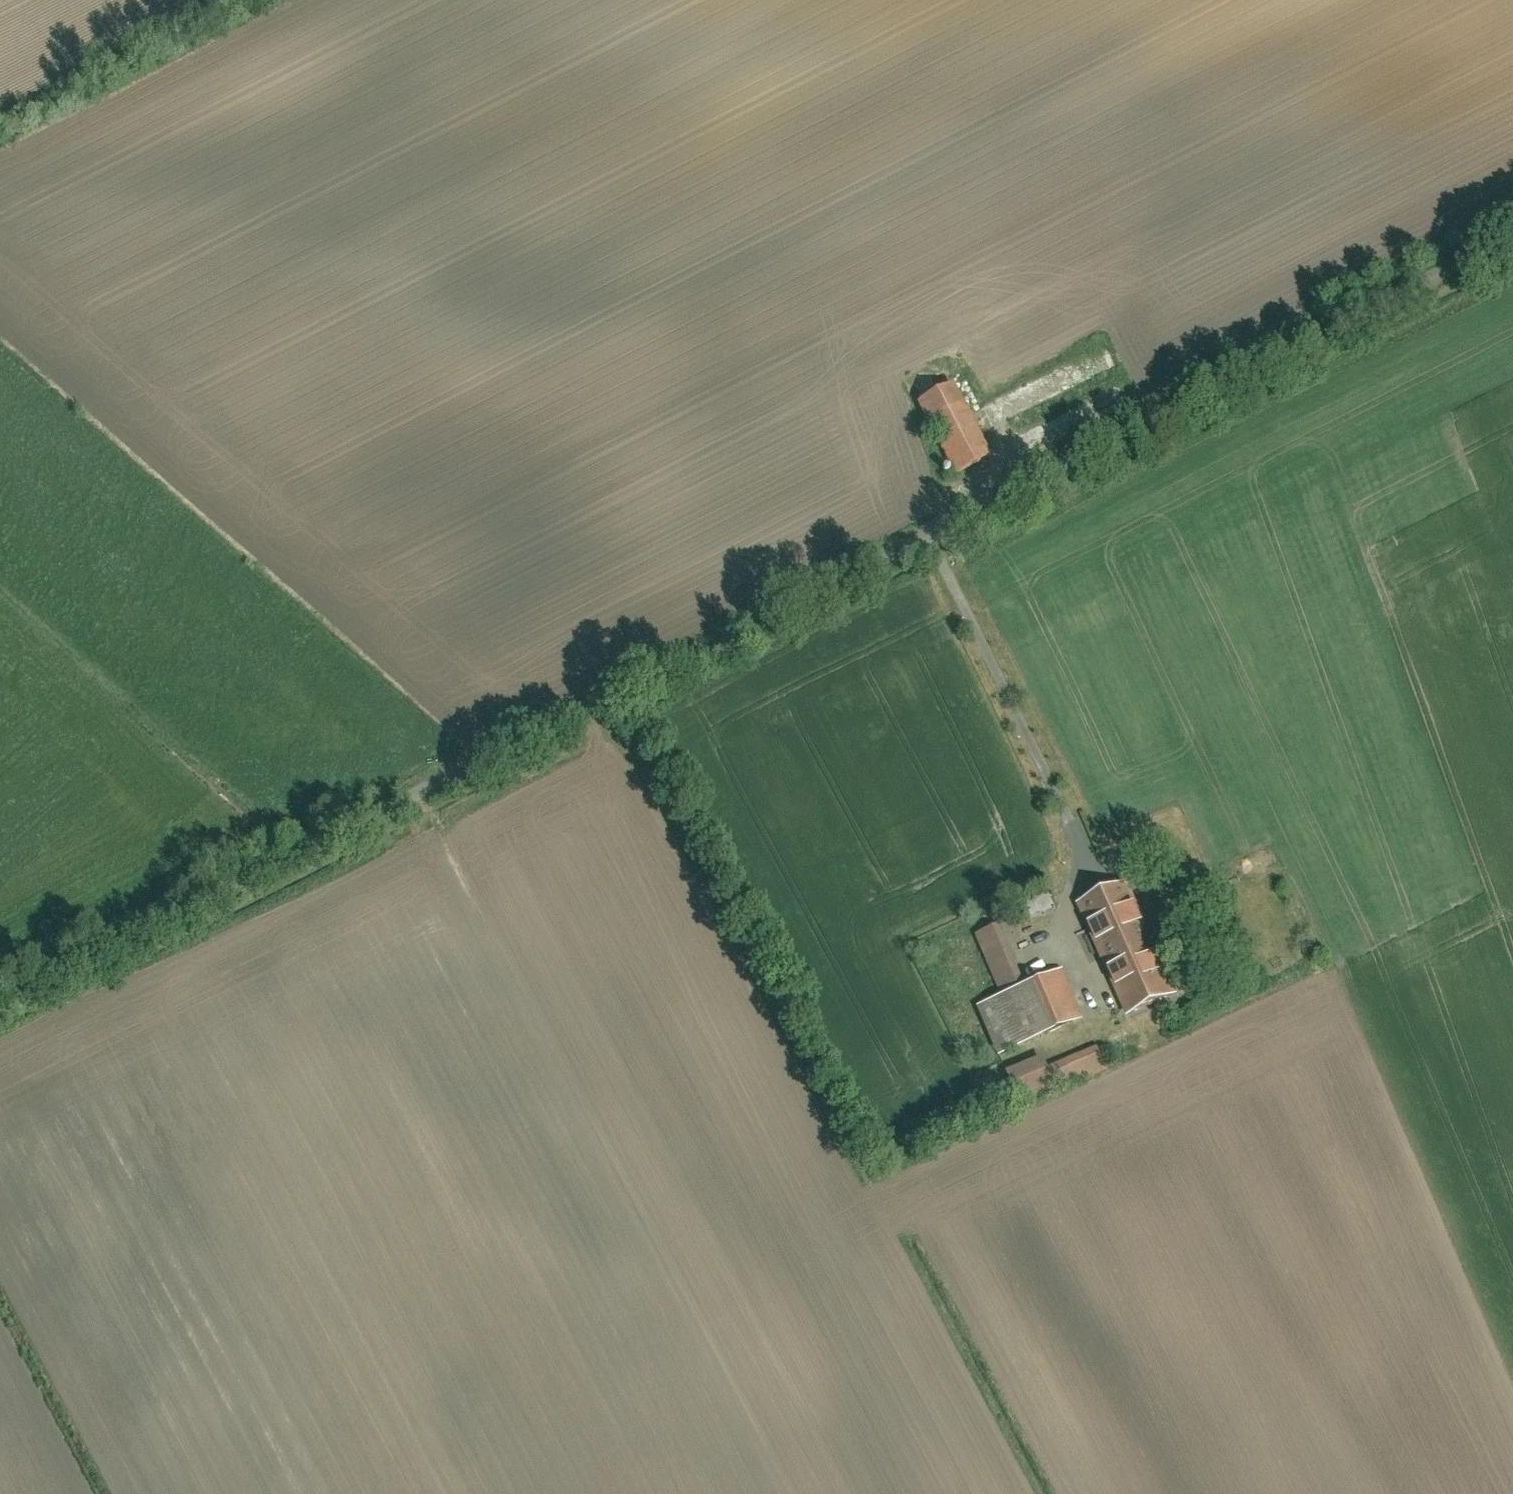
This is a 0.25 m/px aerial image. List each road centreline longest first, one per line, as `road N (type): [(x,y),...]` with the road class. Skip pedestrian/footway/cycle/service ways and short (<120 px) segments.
road 1 (residential): [(0,1011),(1512,244)]

